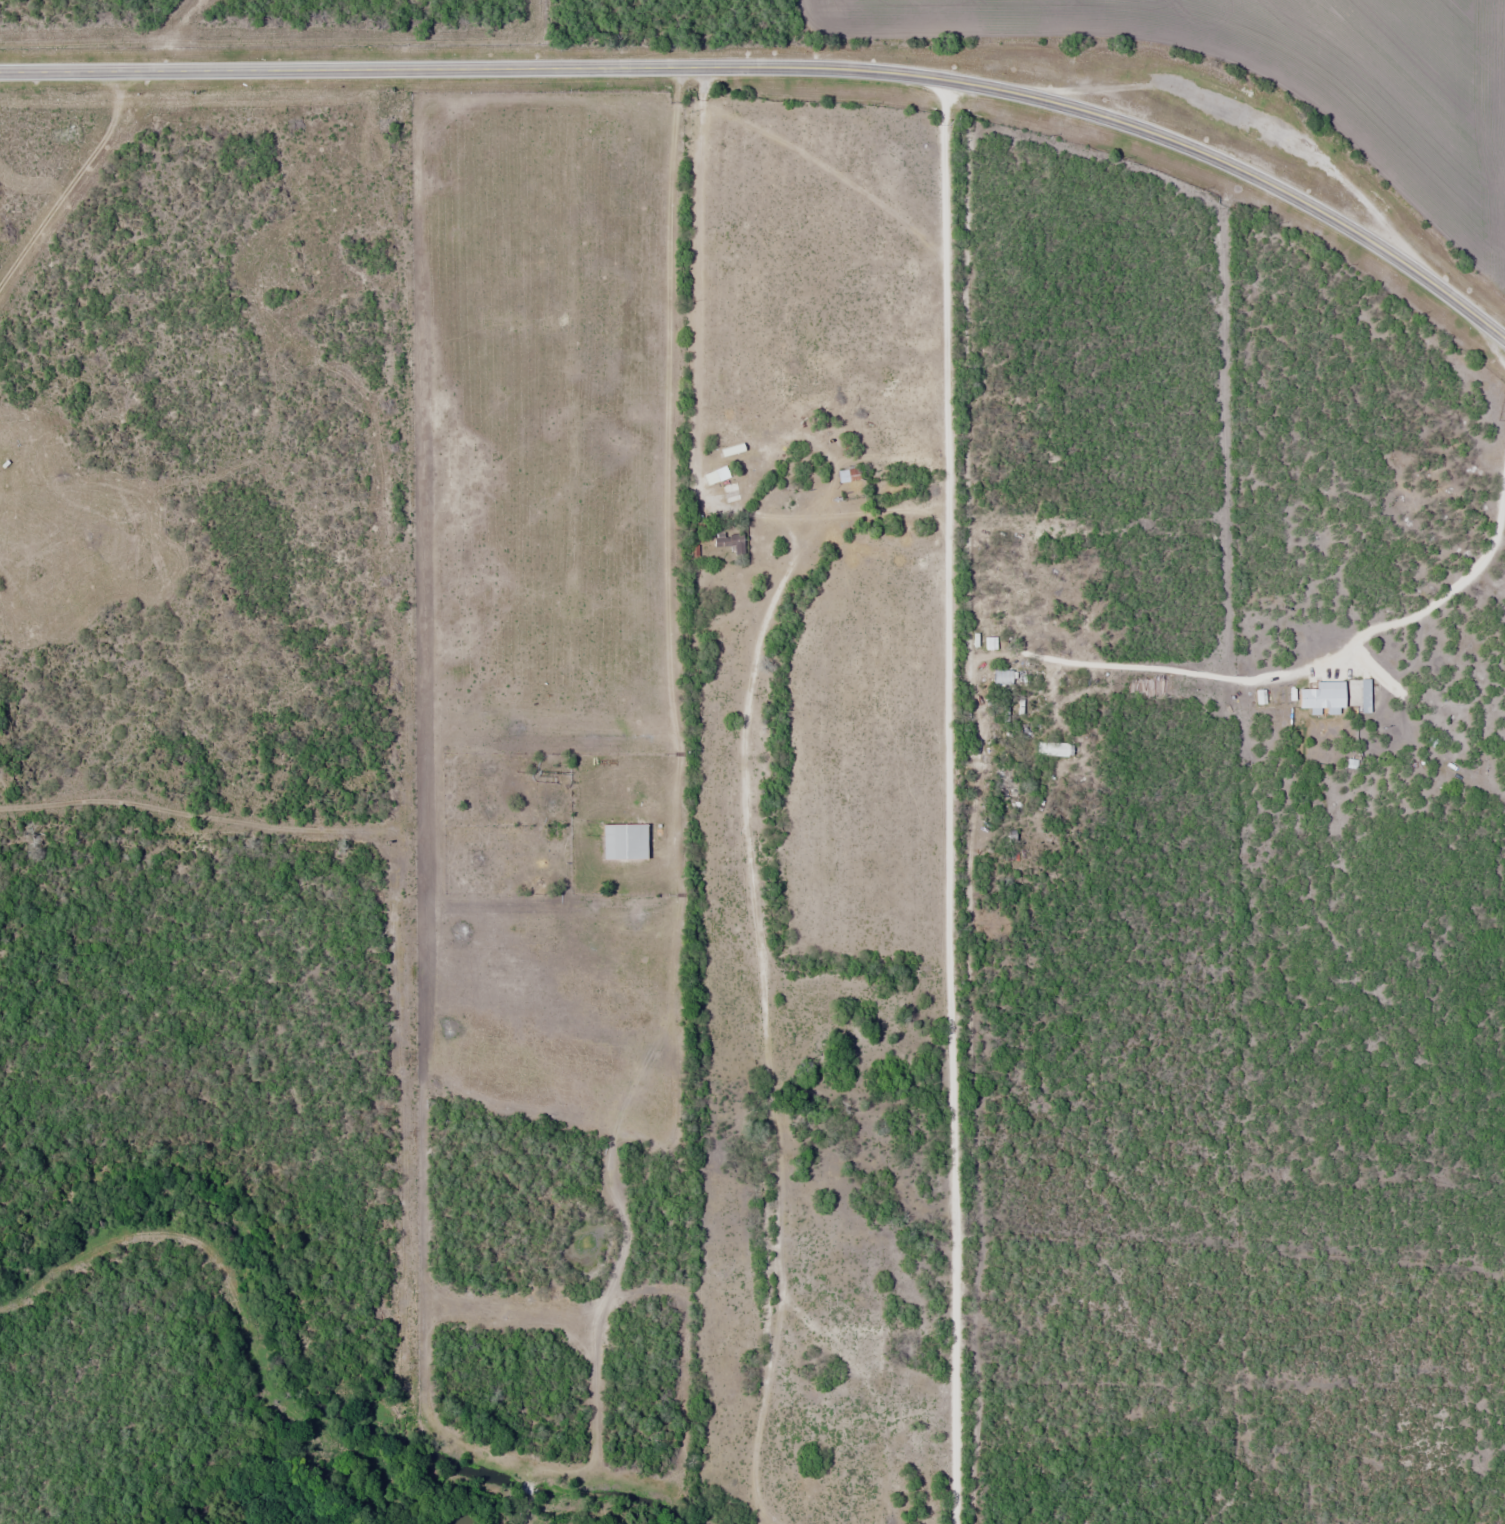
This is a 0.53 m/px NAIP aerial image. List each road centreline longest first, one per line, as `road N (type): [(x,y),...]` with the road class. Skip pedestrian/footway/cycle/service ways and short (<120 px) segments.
road 1 (secondary): [(1504,338),(1395,256),(1247,172),(1149,130),(975,83),(838,68),(701,66),(0,71)]

